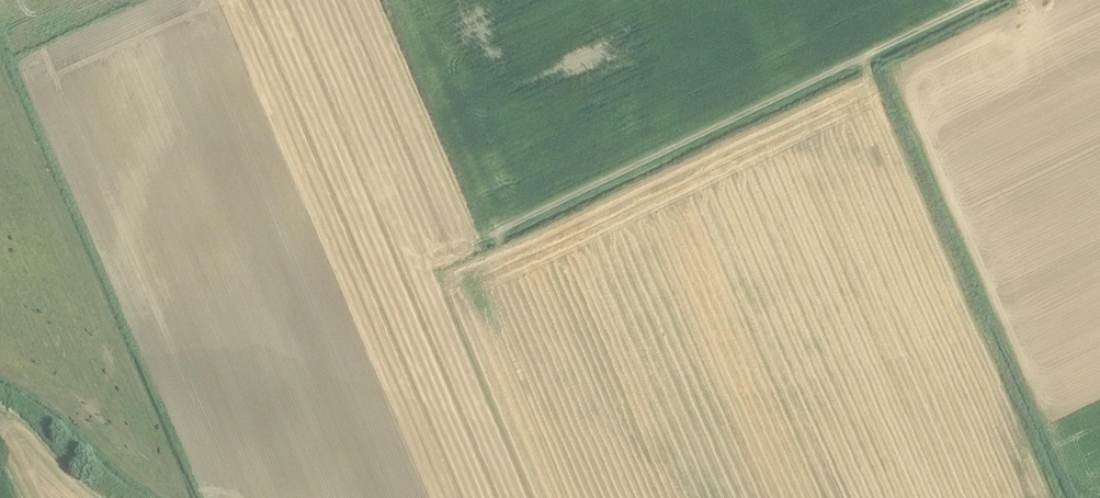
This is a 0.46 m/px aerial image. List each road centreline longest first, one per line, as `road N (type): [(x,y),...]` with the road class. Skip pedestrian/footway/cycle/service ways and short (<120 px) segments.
road 1 (track): [(979,0),(496,230)]

